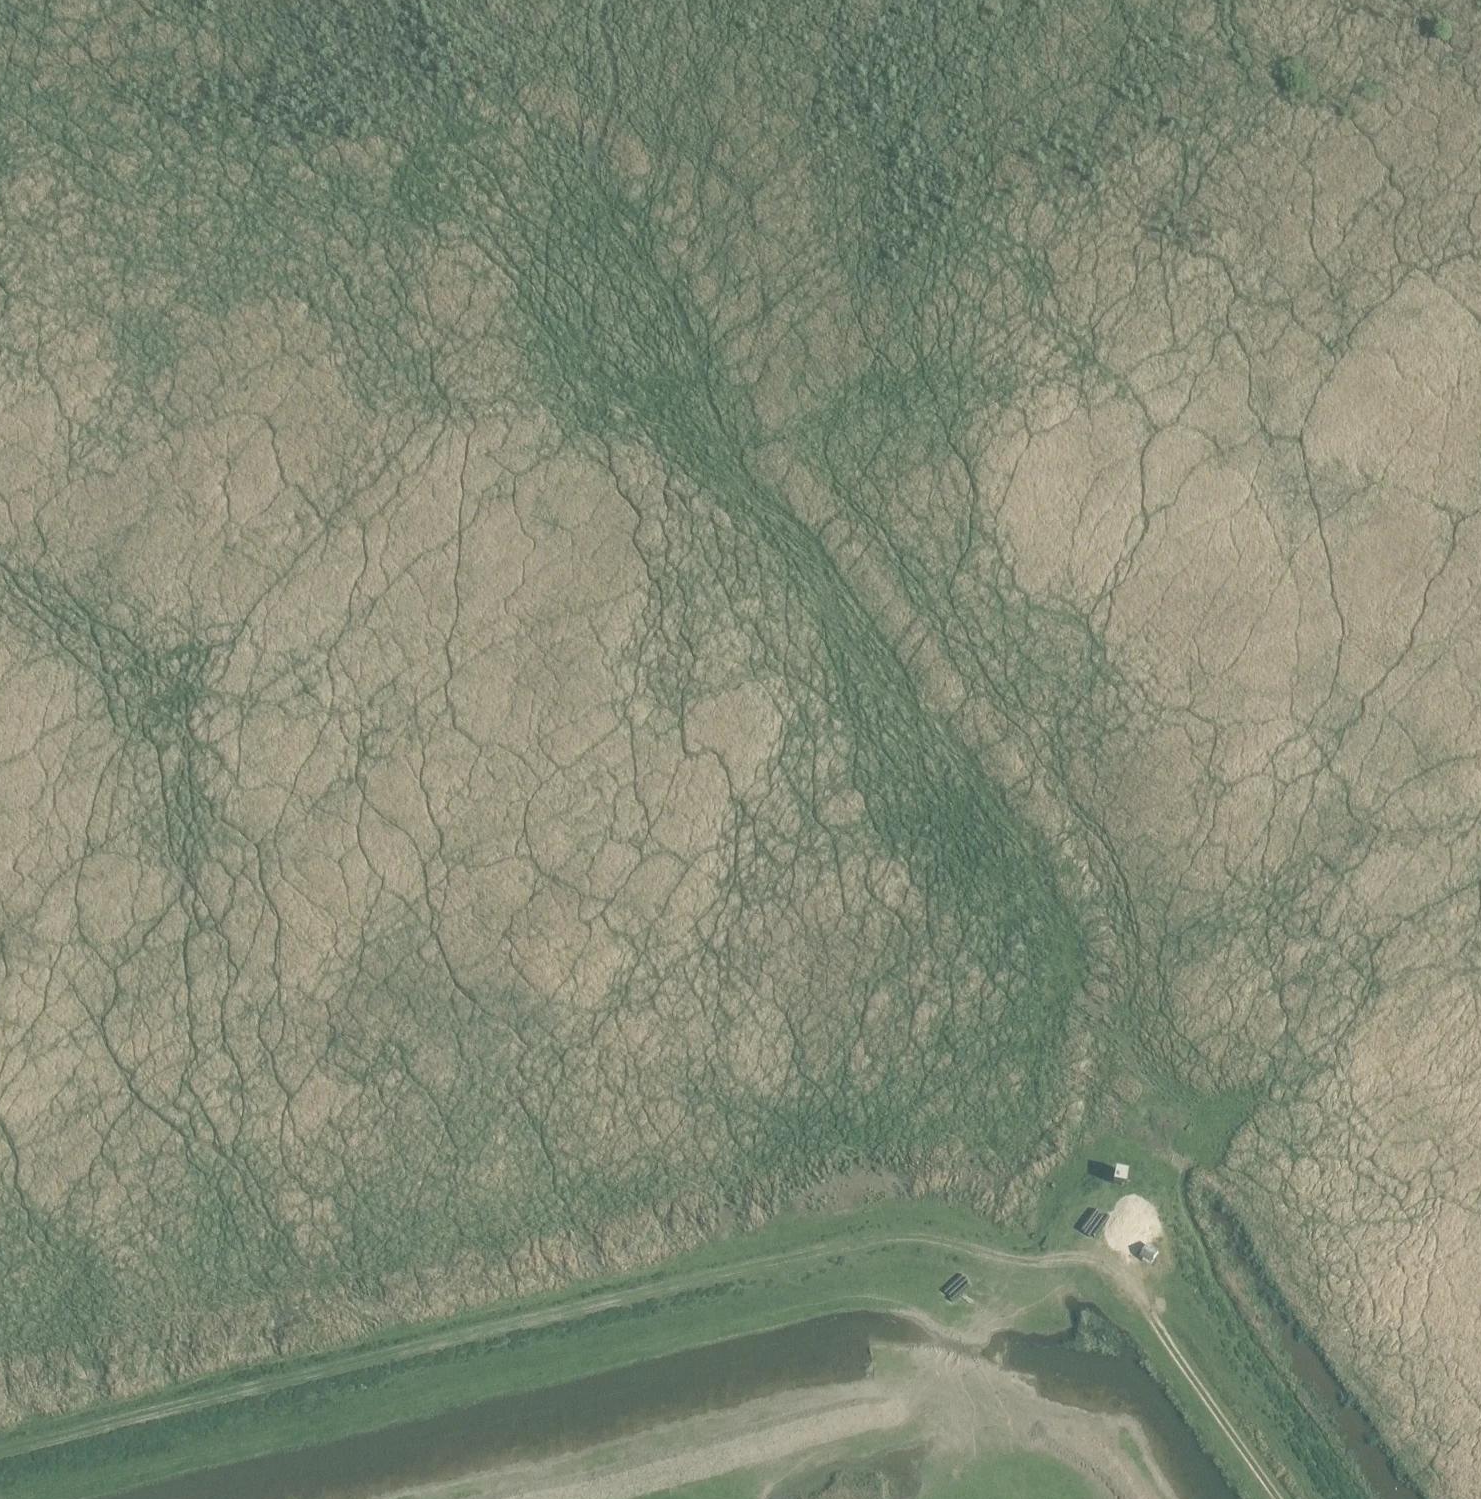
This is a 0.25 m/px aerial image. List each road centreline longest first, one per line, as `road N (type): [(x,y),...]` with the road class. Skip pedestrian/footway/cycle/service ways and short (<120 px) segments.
road 1 (track): [(1278,1498),(1131,1289)]

